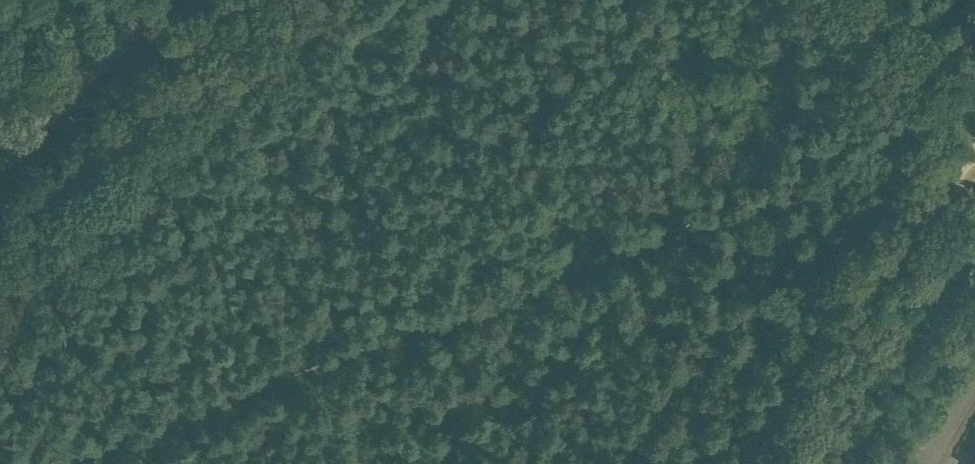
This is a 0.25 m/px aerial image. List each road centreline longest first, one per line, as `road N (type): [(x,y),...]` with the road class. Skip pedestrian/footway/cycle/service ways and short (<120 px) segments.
road 1 (tertiary): [(0,165),(160,0)]

